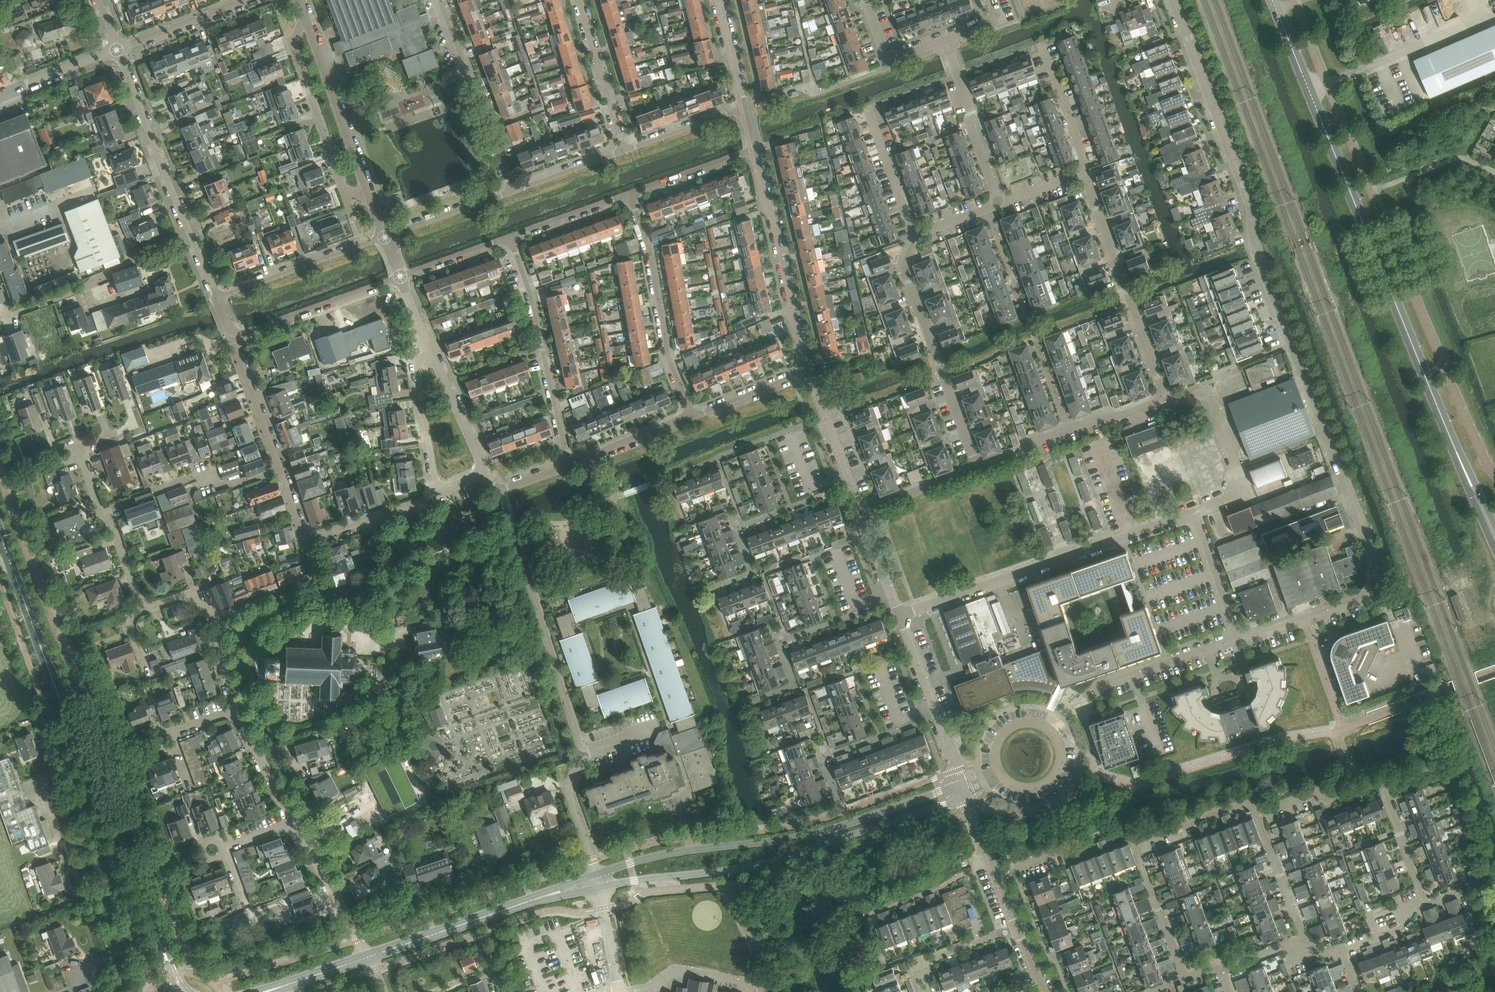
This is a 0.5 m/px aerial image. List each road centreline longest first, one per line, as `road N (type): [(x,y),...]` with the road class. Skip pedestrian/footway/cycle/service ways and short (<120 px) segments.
road 1 (residential): [(1241,638),(1378,593),(1382,583),(1257,254),(1249,196),(1174,0)]
road 2 (secondary): [(1273,0),(1456,449)]
road 3 (secondary): [(159,940),(0,533)]
road 4 (residential): [(978,470),(1161,397),(1086,174)]
road 5 (residential): [(601,889),(777,861),(968,796)]
road 6 (residential): [(964,785),(824,832),(667,854),(597,873)]
road 7 (residential): [(901,616),(1193,511)]
road 8 (residential): [(117,50),(219,299)]
road 9 (residential): [(978,470),(905,264),(914,238)]
road 10 (residential): [(512,238),(571,468)]
road 11 (residential): [(630,194),(650,248),(670,361),(695,419)]
road 12 (residential): [(809,373),(757,148)]
road 13 (residential): [(145,609),(78,448),(115,434)]
road 14 (residential): [(1055,733),(1112,682),(1241,638)]
road 15 (residential): [(304,18),(292,44),(343,187),(370,199)]
road 16 (residential): [(440,0),(513,192)]
road 17 (residential): [(370,199),(304,18)]
road 18 (residential): [(367,957),(542,897)]
road 19 (residential): [(385,238),(219,299)]
road 20 (residential): [(1000,205),(946,40)]
road 21 (residential): [(237,334),(401,278)]
road 22 (residential): [(1425,905),(1383,780),(1357,789)]
road 23 (residential): [(581,0),(627,151)]
road 24 (residential): [(1193,511),(1230,498),(1240,481),(1210,387)]
road 25 (residential): [(998,875),(1118,830),(1131,830),(1136,843)]
road 26 (residential): [(367,957),(293,821)]
road 27 (residential): [(437,494),(420,378),(429,348)]
road 28 (residential): [(809,373),(861,512)]
road 29 (residential): [(1136,843),(1185,979)]
road 30 (residential): [(281,470),(237,334)]
road 31 (residential): [(305,542),(437,494)]
road 32 (residential): [(117,50),(248,0)]
road 33 (residential): [(1305,941),(1256,811)]
road 34 (residential): [(486,474),(429,348)]
road 35 (residential): [(914,238),(867,110)]
road 36 (residential): [(920,991),(913,968),(1018,929)]
road 37 (residential): [(385,238),(513,192)]
road 38 (residential): [(1241,638),(1193,511)]
road 39 (residential): [(630,194),(757,148)]
road 40 (residential): [(1043,46),(1086,174)]
road 41 (residential): [(571,468),(695,419)]
road 42 (residential): [(242,897),(223,847),(293,821)]
road 43 (residential): [(627,151),(747,108)]
road 44 (residential): [(1256,811),(1245,806),(1136,843)]
road 45 (residential): [(512,238),(630,194)]
road 46 (residential): [(293,821),(237,709)]
road 47 (unclassified): [(0,94),(117,50)]
road 48 (residential): [(160,490),(191,480),(248,482),(281,470)]
road 49 (residential): [(861,512),(978,470)]
road 50 (residential): [(695,419),(809,373)]
road 51 (residential): [(513,192),(627,151)]
road 52 (residential): [(597,873),(571,795),(585,759)]

